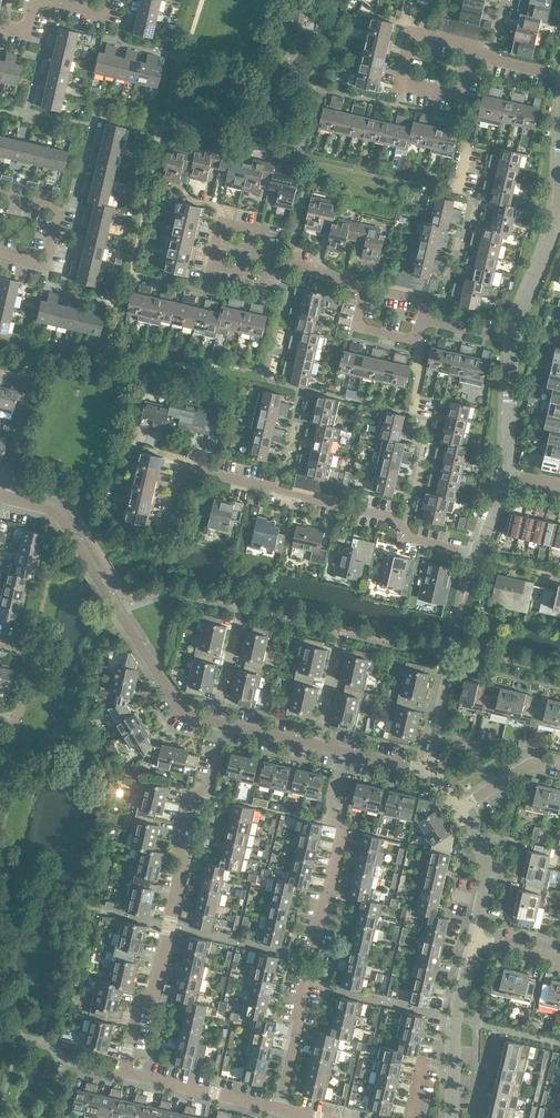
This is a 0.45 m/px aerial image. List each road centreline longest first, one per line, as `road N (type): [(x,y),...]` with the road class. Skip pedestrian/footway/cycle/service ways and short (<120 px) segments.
road 1 (residential): [(281,1108),(306,988),(302,963),(319,951),(342,852),(347,751)]
road 2 (residential): [(124,1070),(140,1006),(156,984),(192,804),(224,762),(230,728)]
road 3 (residential): [(215,721),(188,717),(175,701),(67,514),(0,495)]
road 4 (residential): [(403,530),(392,518),(183,469),(167,534)]
road 5 (residential): [(403,530),(418,475),(419,342)]
road 6 (residential): [(455,1117),(458,1020),(475,943)]
road 7 (residential): [(461,97),(408,84),(412,33),(473,49)]
road 8 (residential): [(281,1108),(124,1070)]
road 9 (residential): [(0,771),(31,648),(0,640)]
road 10 (residential): [(475,943),(492,868),(465,806)]
road 11 (residential): [(504,470),(515,341)]
road 12 (residential): [(515,341),(557,221)]
road 13 (residential): [(369,284),(249,250)]
road 14 (residential): [(427,299),(445,302),(448,268),(473,201)]
road 15 (residential): [(249,250),(242,272),(215,268),(224,226),(253,232)]

